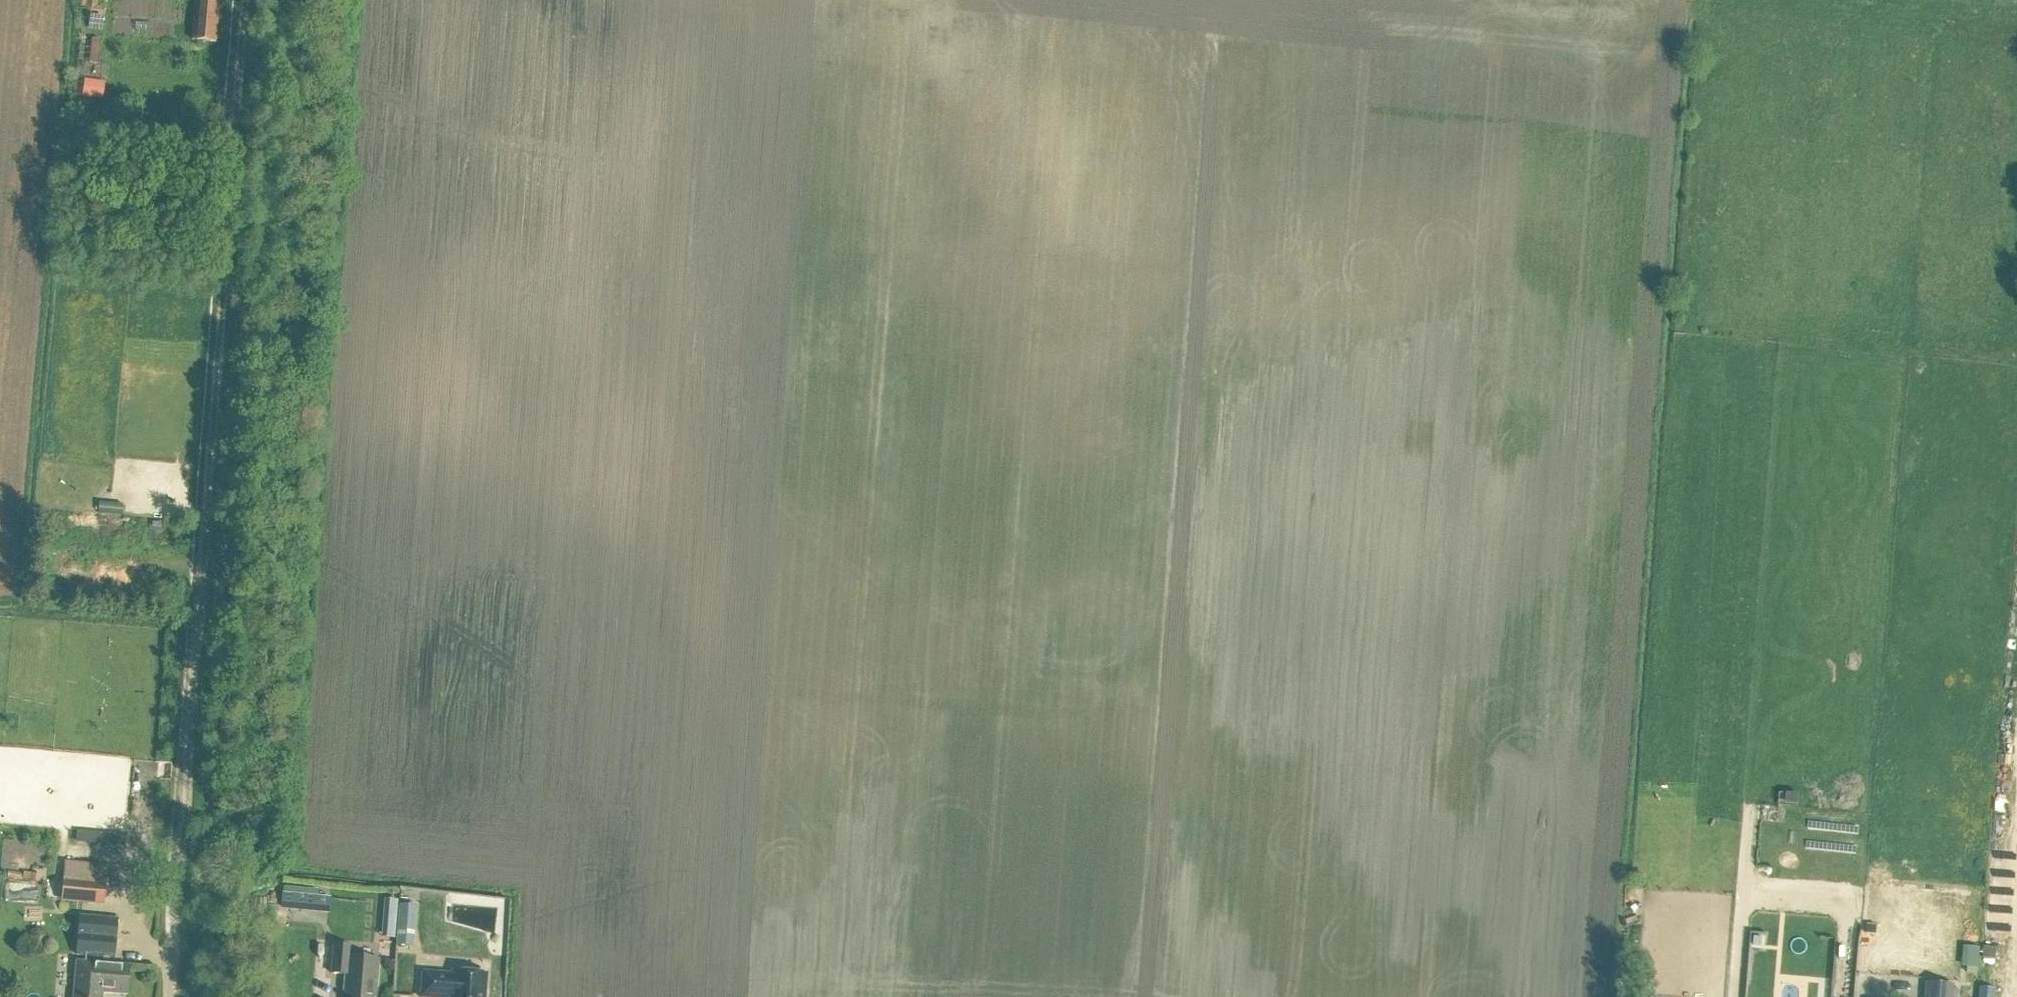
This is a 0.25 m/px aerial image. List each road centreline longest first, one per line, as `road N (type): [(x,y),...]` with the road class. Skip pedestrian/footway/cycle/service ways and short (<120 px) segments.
road 1 (track): [(175,918),(248,0)]

